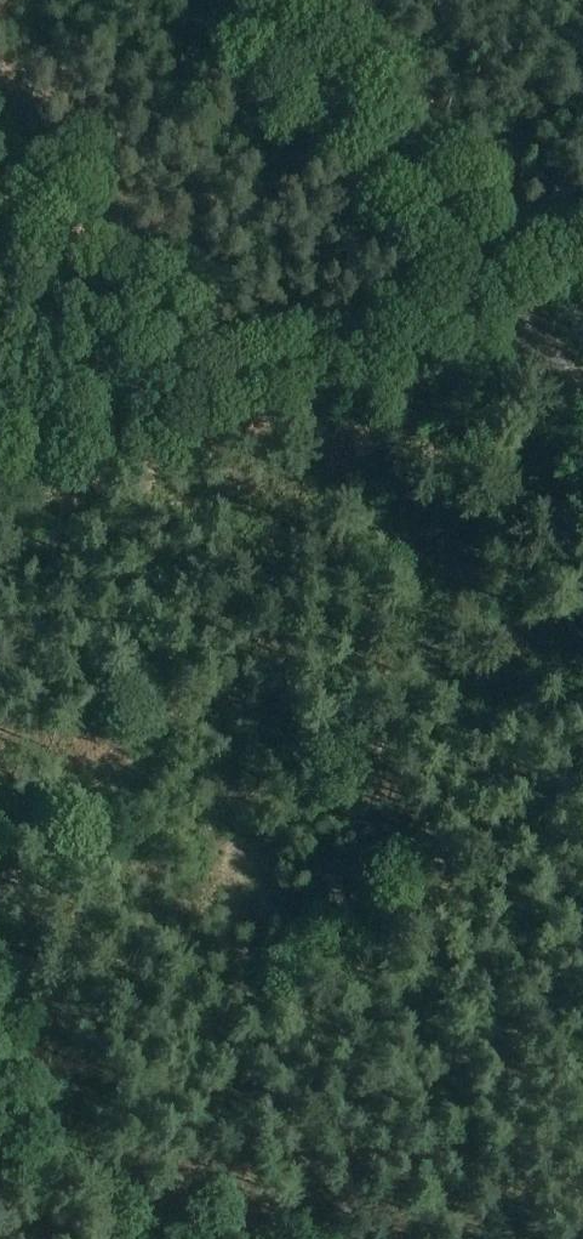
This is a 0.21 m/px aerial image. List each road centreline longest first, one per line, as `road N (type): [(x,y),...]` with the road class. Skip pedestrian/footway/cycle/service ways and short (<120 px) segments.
road 1 (track): [(582,397),(236,0)]
road 2 (track): [(0,1165),(237,1238)]

